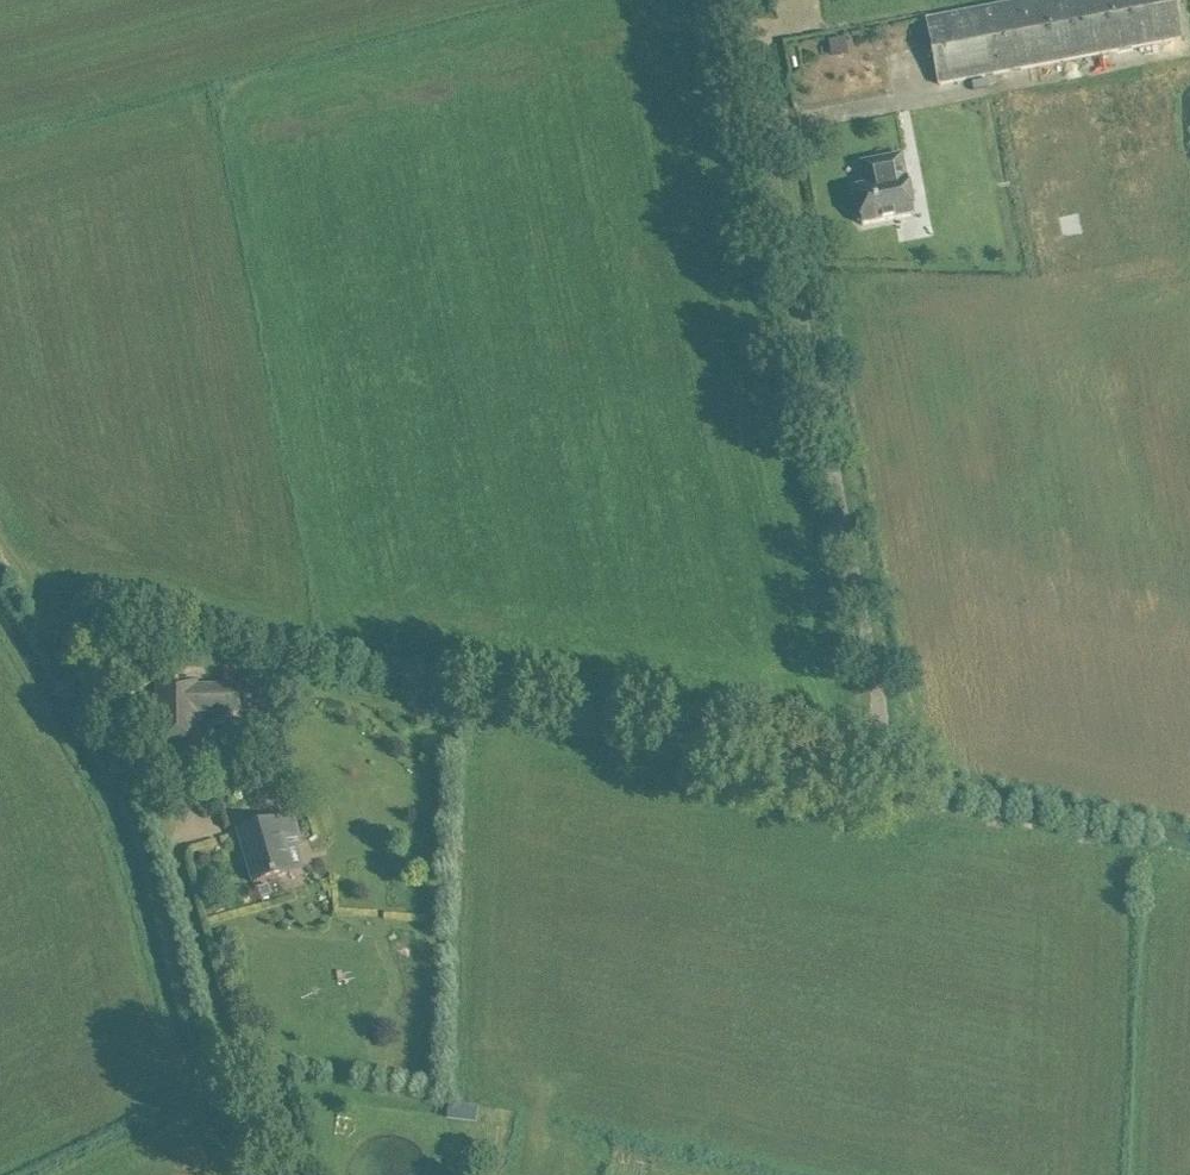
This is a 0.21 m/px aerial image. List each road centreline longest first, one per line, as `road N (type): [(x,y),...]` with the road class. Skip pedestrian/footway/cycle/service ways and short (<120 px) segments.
road 1 (unclassified): [(878,703),(739,0)]
road 2 (track): [(0,566),(120,778),(154,861),(173,958),(264,1174)]

